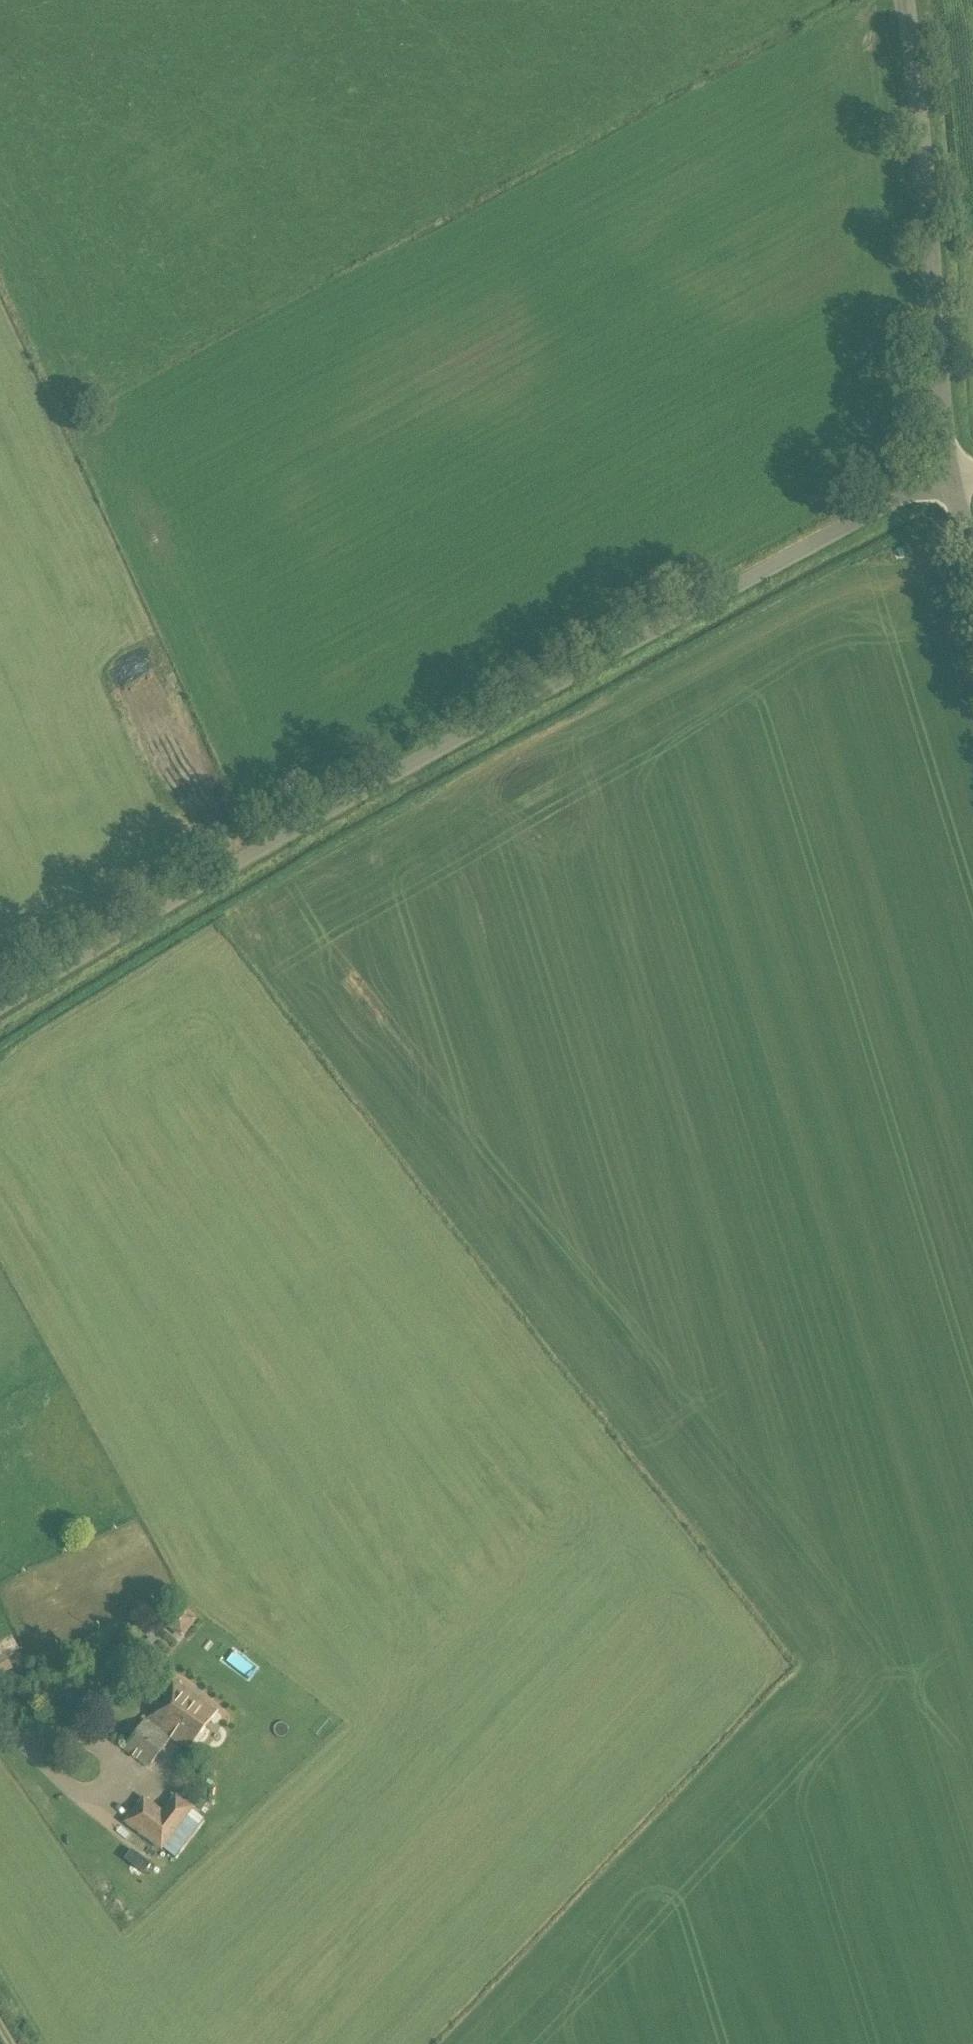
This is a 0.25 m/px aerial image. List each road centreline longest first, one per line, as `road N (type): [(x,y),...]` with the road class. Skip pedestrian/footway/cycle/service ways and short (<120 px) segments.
road 1 (unclassified): [(0,999),(819,542),(948,483)]
road 2 (unclassified): [(948,483),(925,146),(906,0)]

